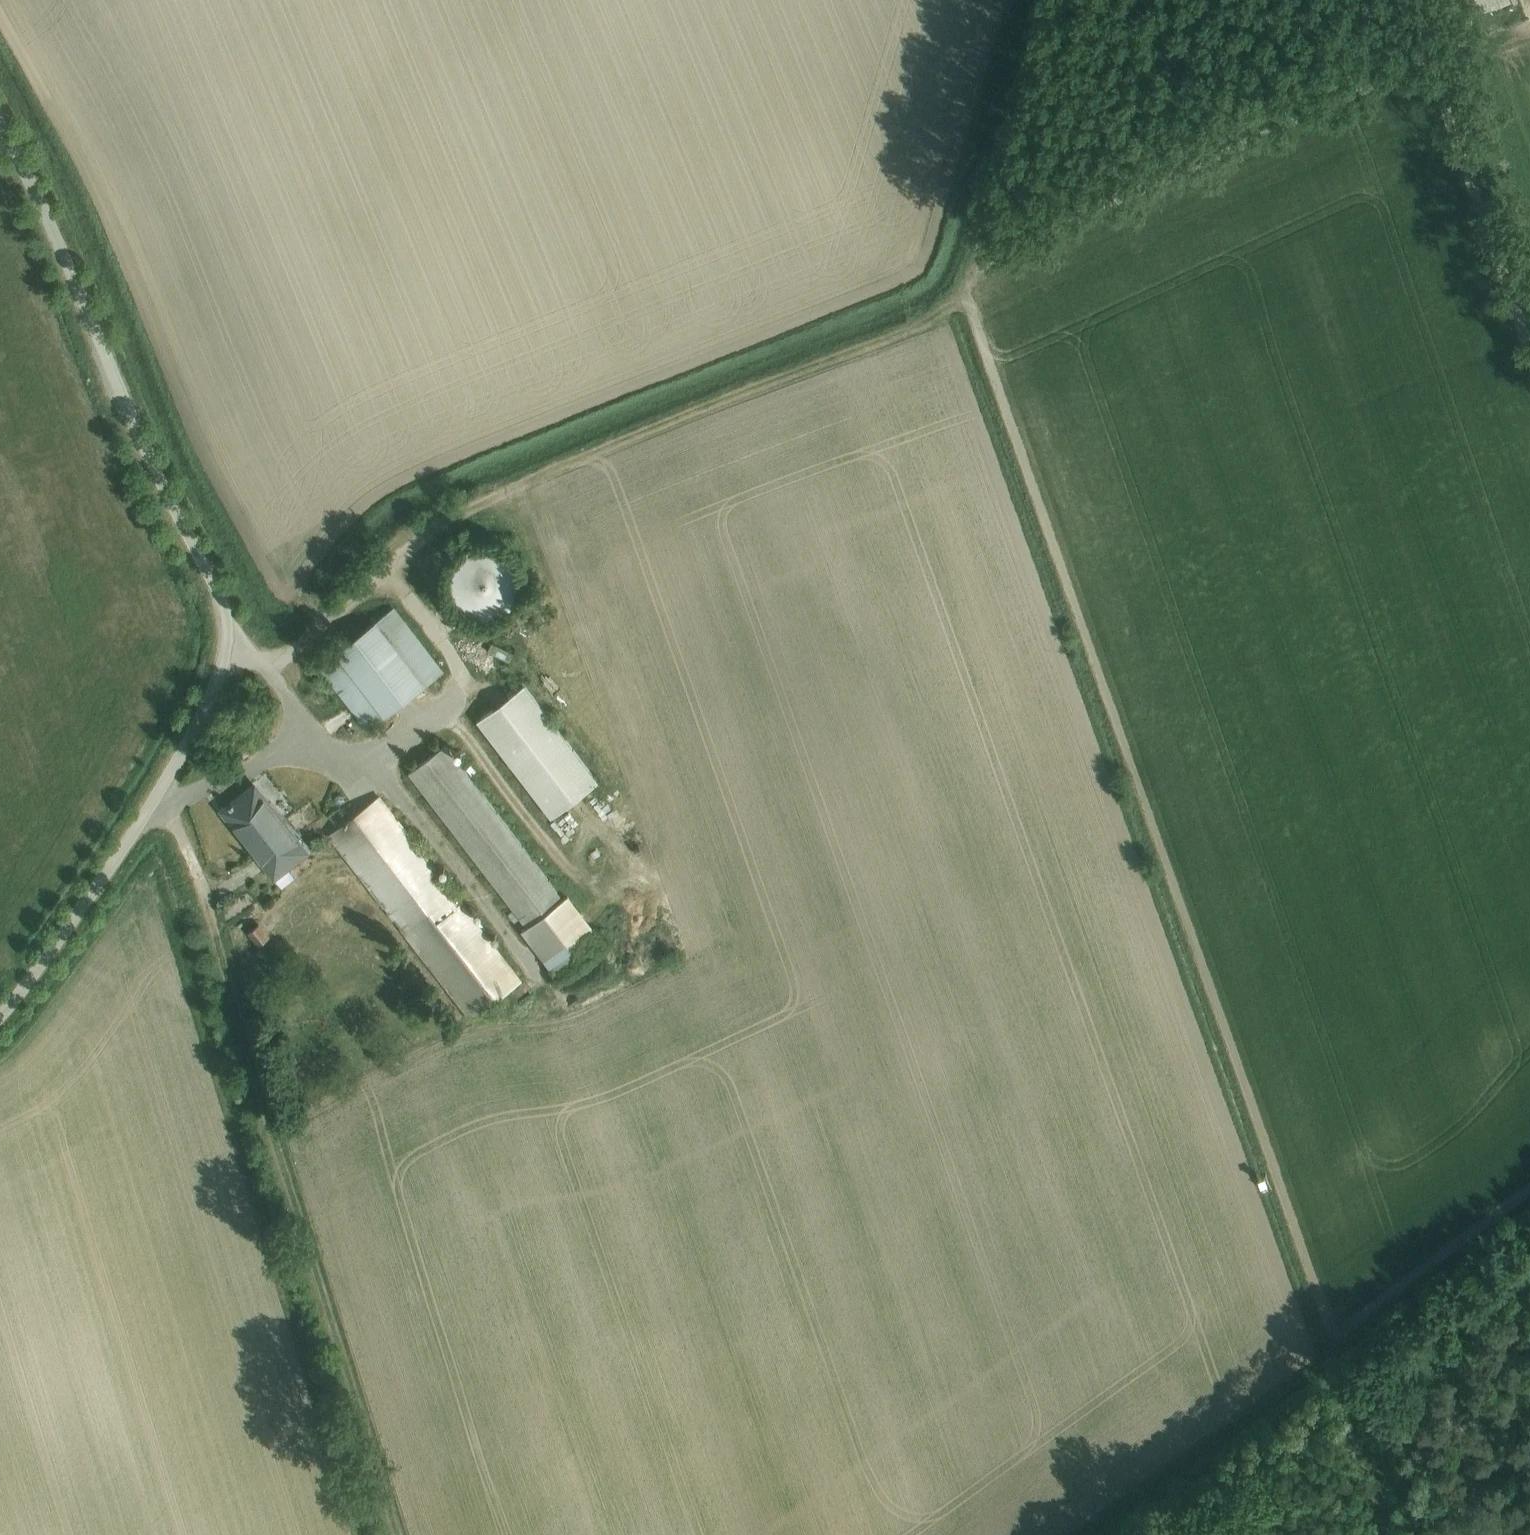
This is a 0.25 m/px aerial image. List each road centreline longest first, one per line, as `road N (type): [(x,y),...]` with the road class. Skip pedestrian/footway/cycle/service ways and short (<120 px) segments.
road 1 (unclassified): [(0,117),(231,616),(228,669),(196,739),(23,1002),(0,1023)]
road 2 (track): [(395,1534),(185,866),(156,805)]
road 3 (track): [(1529,1277),(1168,1534)]

